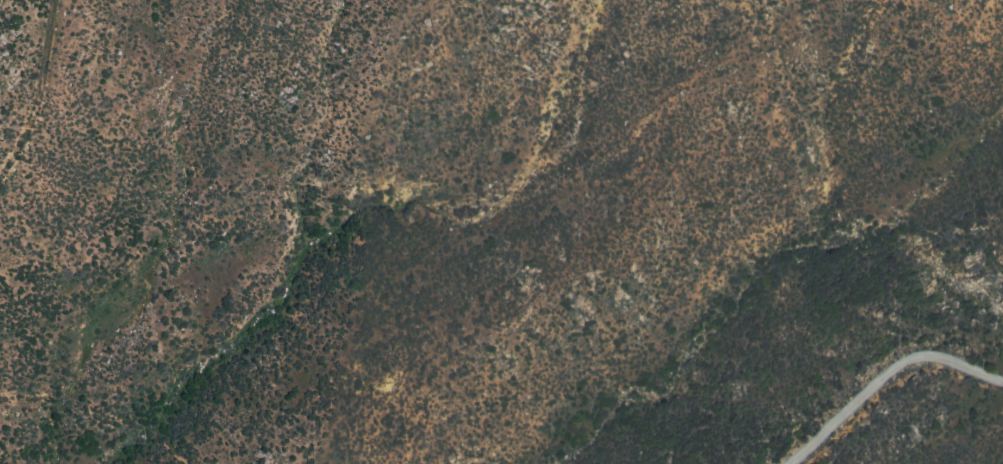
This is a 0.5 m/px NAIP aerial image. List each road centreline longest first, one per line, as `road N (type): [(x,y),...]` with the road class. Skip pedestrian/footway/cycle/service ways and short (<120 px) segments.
road 1 (track): [(794,463),(917,352),(1002,378)]

